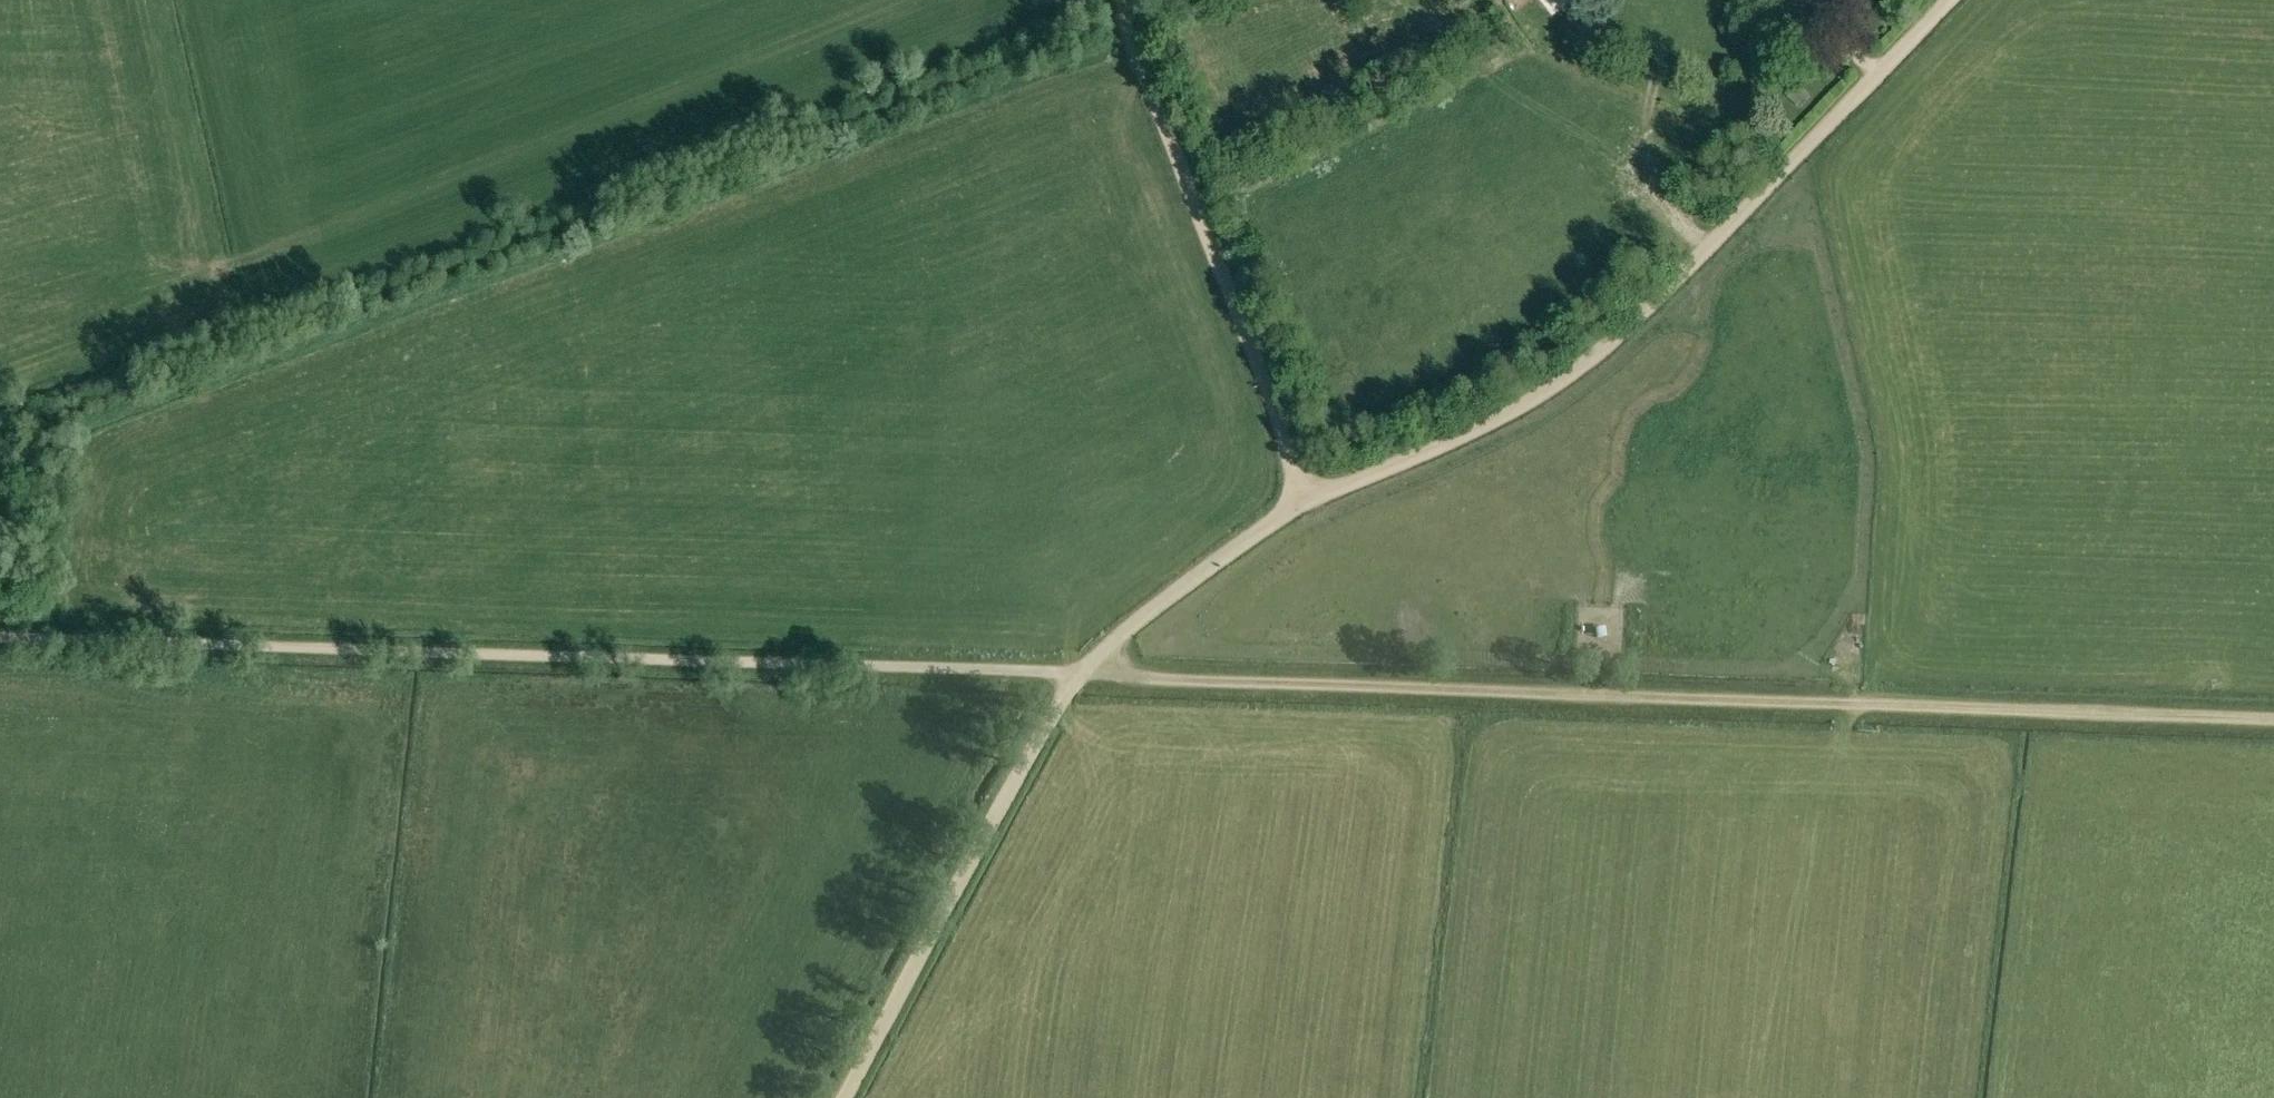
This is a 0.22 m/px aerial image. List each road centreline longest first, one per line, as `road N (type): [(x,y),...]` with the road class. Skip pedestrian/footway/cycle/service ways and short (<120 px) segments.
road 1 (track): [(2273,718),(1071,675)]
road 2 (track): [(1071,675),(0,638)]
road 3 (track): [(1302,499),(1563,390),(1953,0)]
road 4 (track): [(1302,499),(1125,0)]
road 5 (track): [(849,1097),(1071,675)]
road 6 (track): [(1071,675),(1302,499)]
road 7 (track): [(1399,0),(1425,27),(1517,44)]

